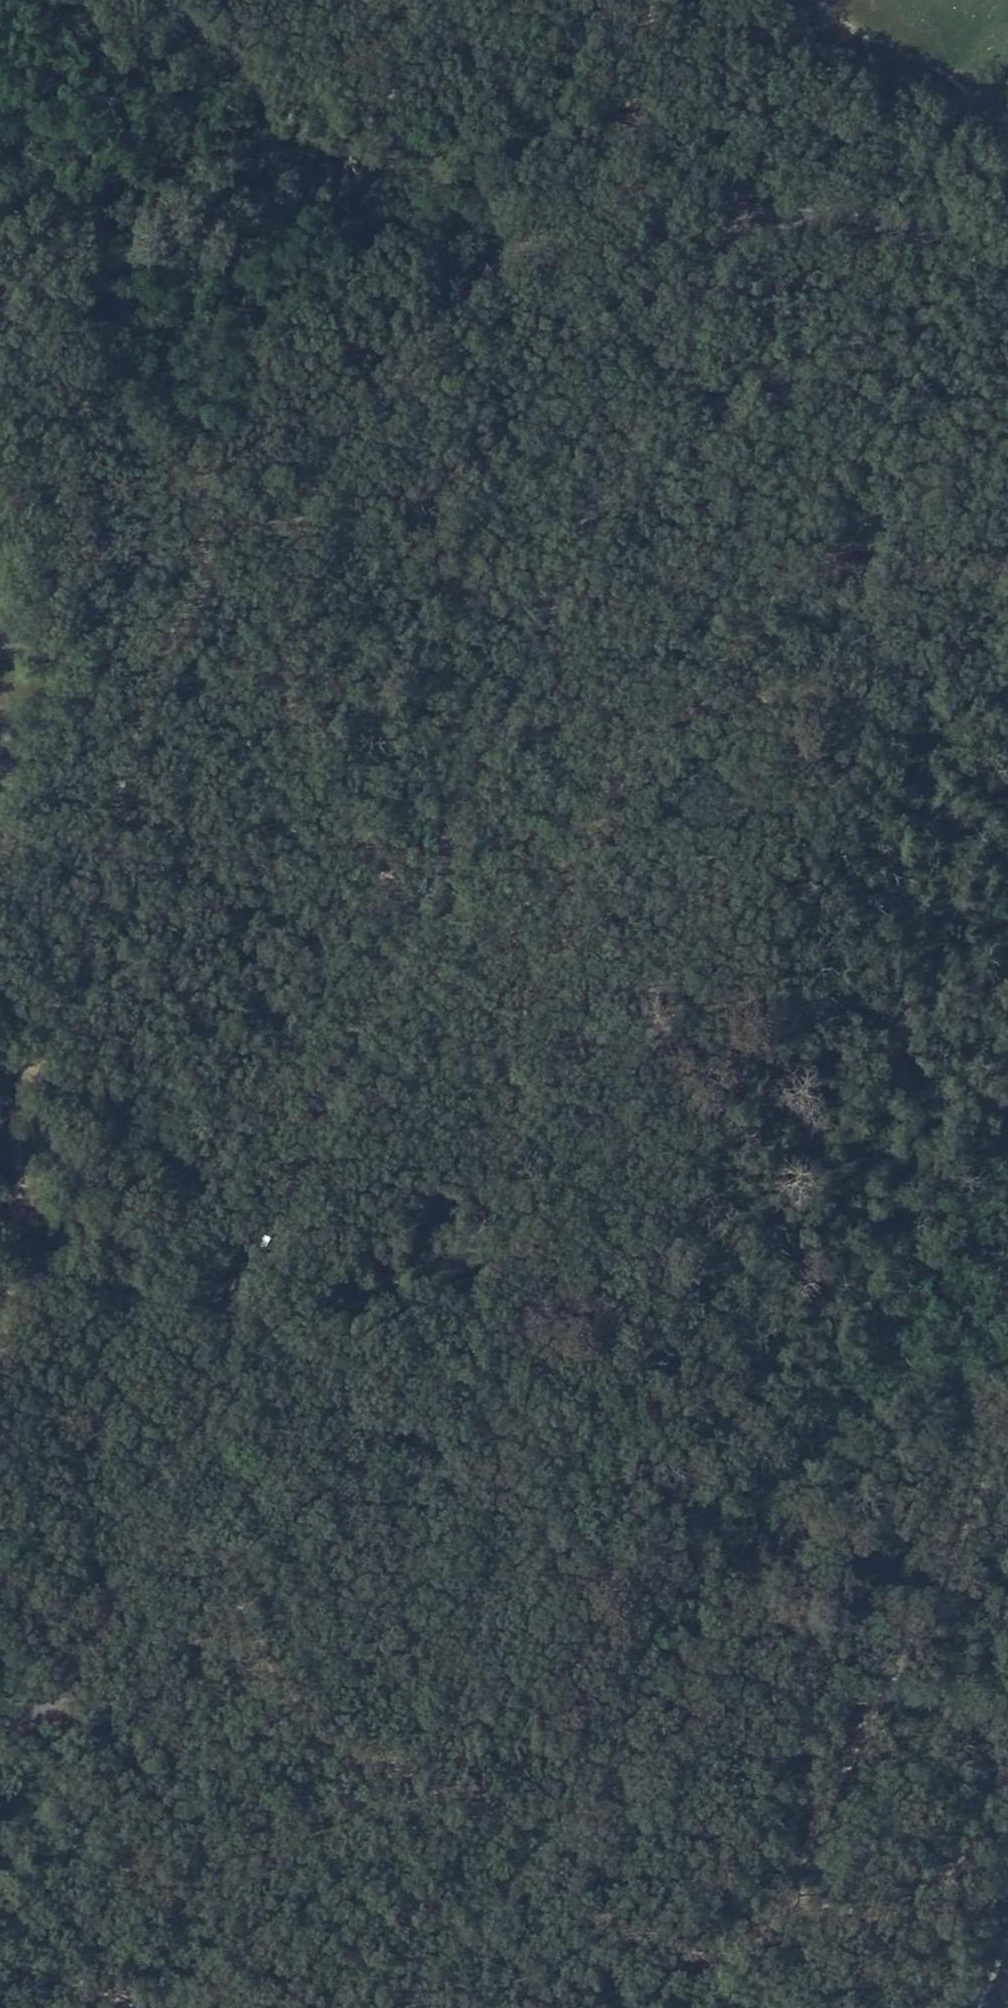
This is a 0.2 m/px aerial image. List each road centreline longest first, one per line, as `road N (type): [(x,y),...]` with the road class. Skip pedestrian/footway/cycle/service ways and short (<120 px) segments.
road 1 (unclassified): [(1007,262),(823,212),(765,212),(728,238),(64,1693),(32,1717),(0,1717)]
road 2 (track): [(180,2007),(0,1935)]

